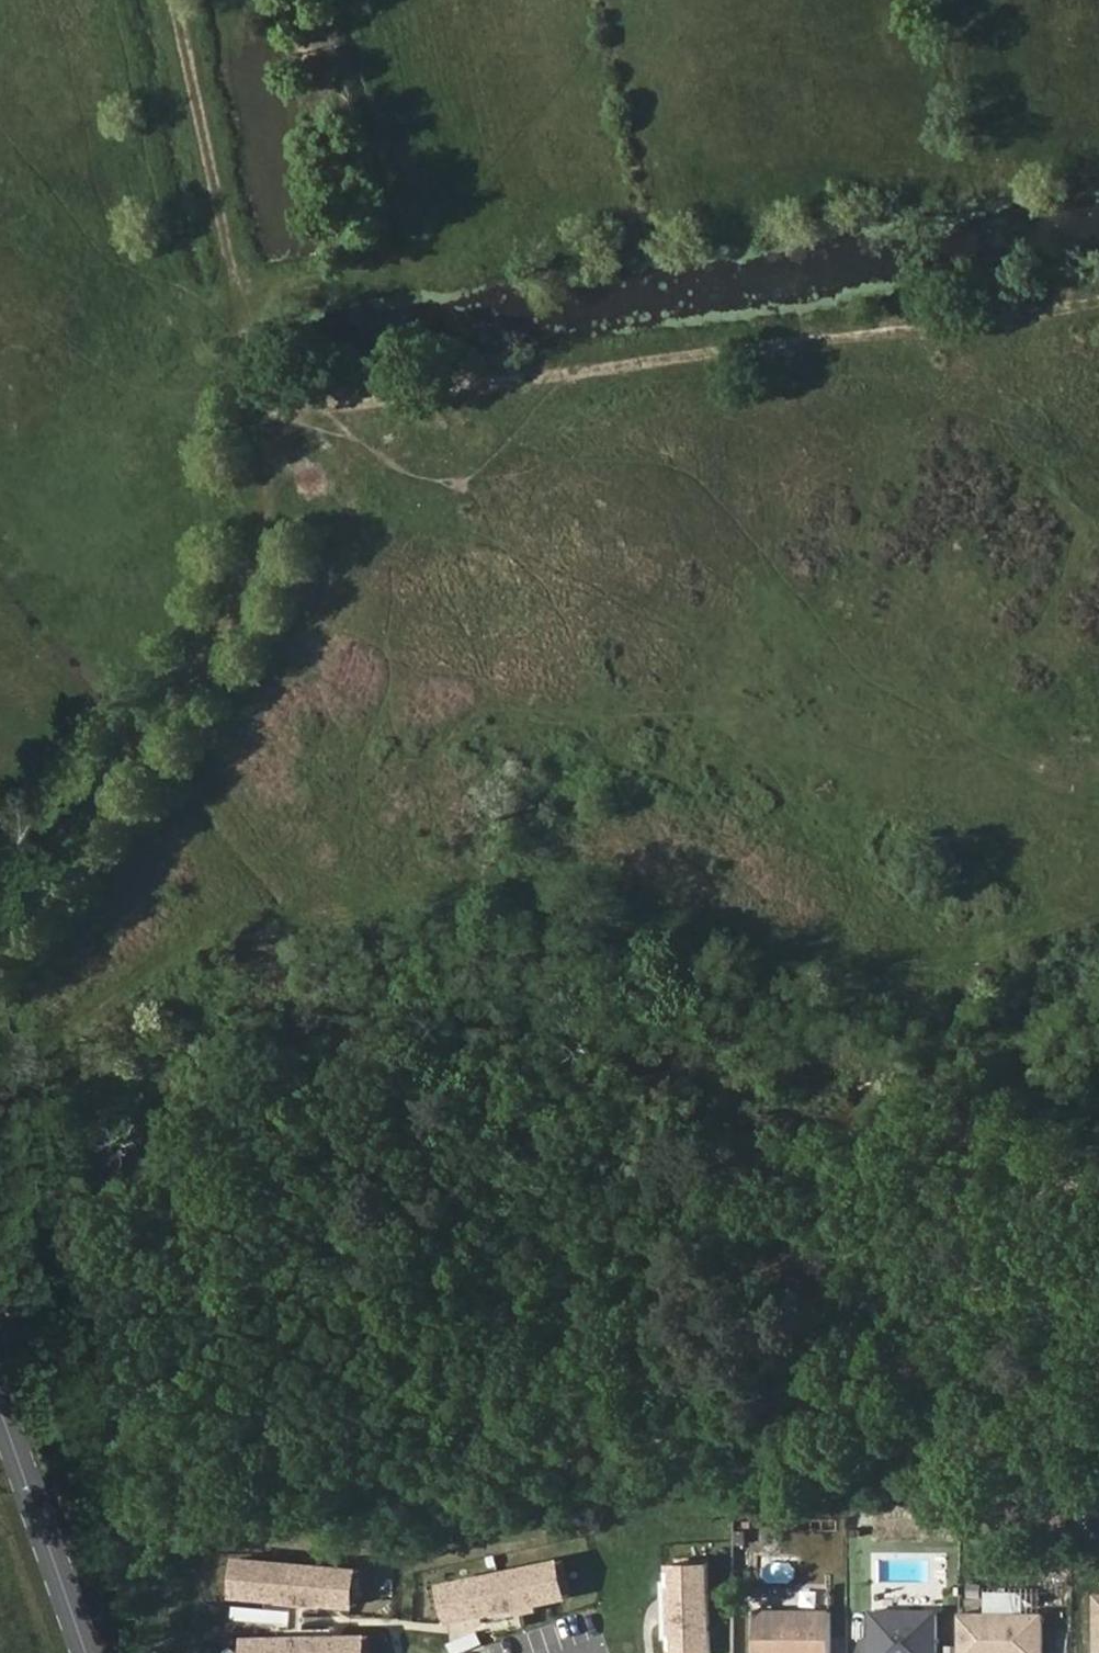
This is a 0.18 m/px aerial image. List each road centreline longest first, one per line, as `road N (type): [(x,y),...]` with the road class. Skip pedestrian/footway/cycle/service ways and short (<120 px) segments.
road 1 (secondary): [(0,1415),(84,1652)]

